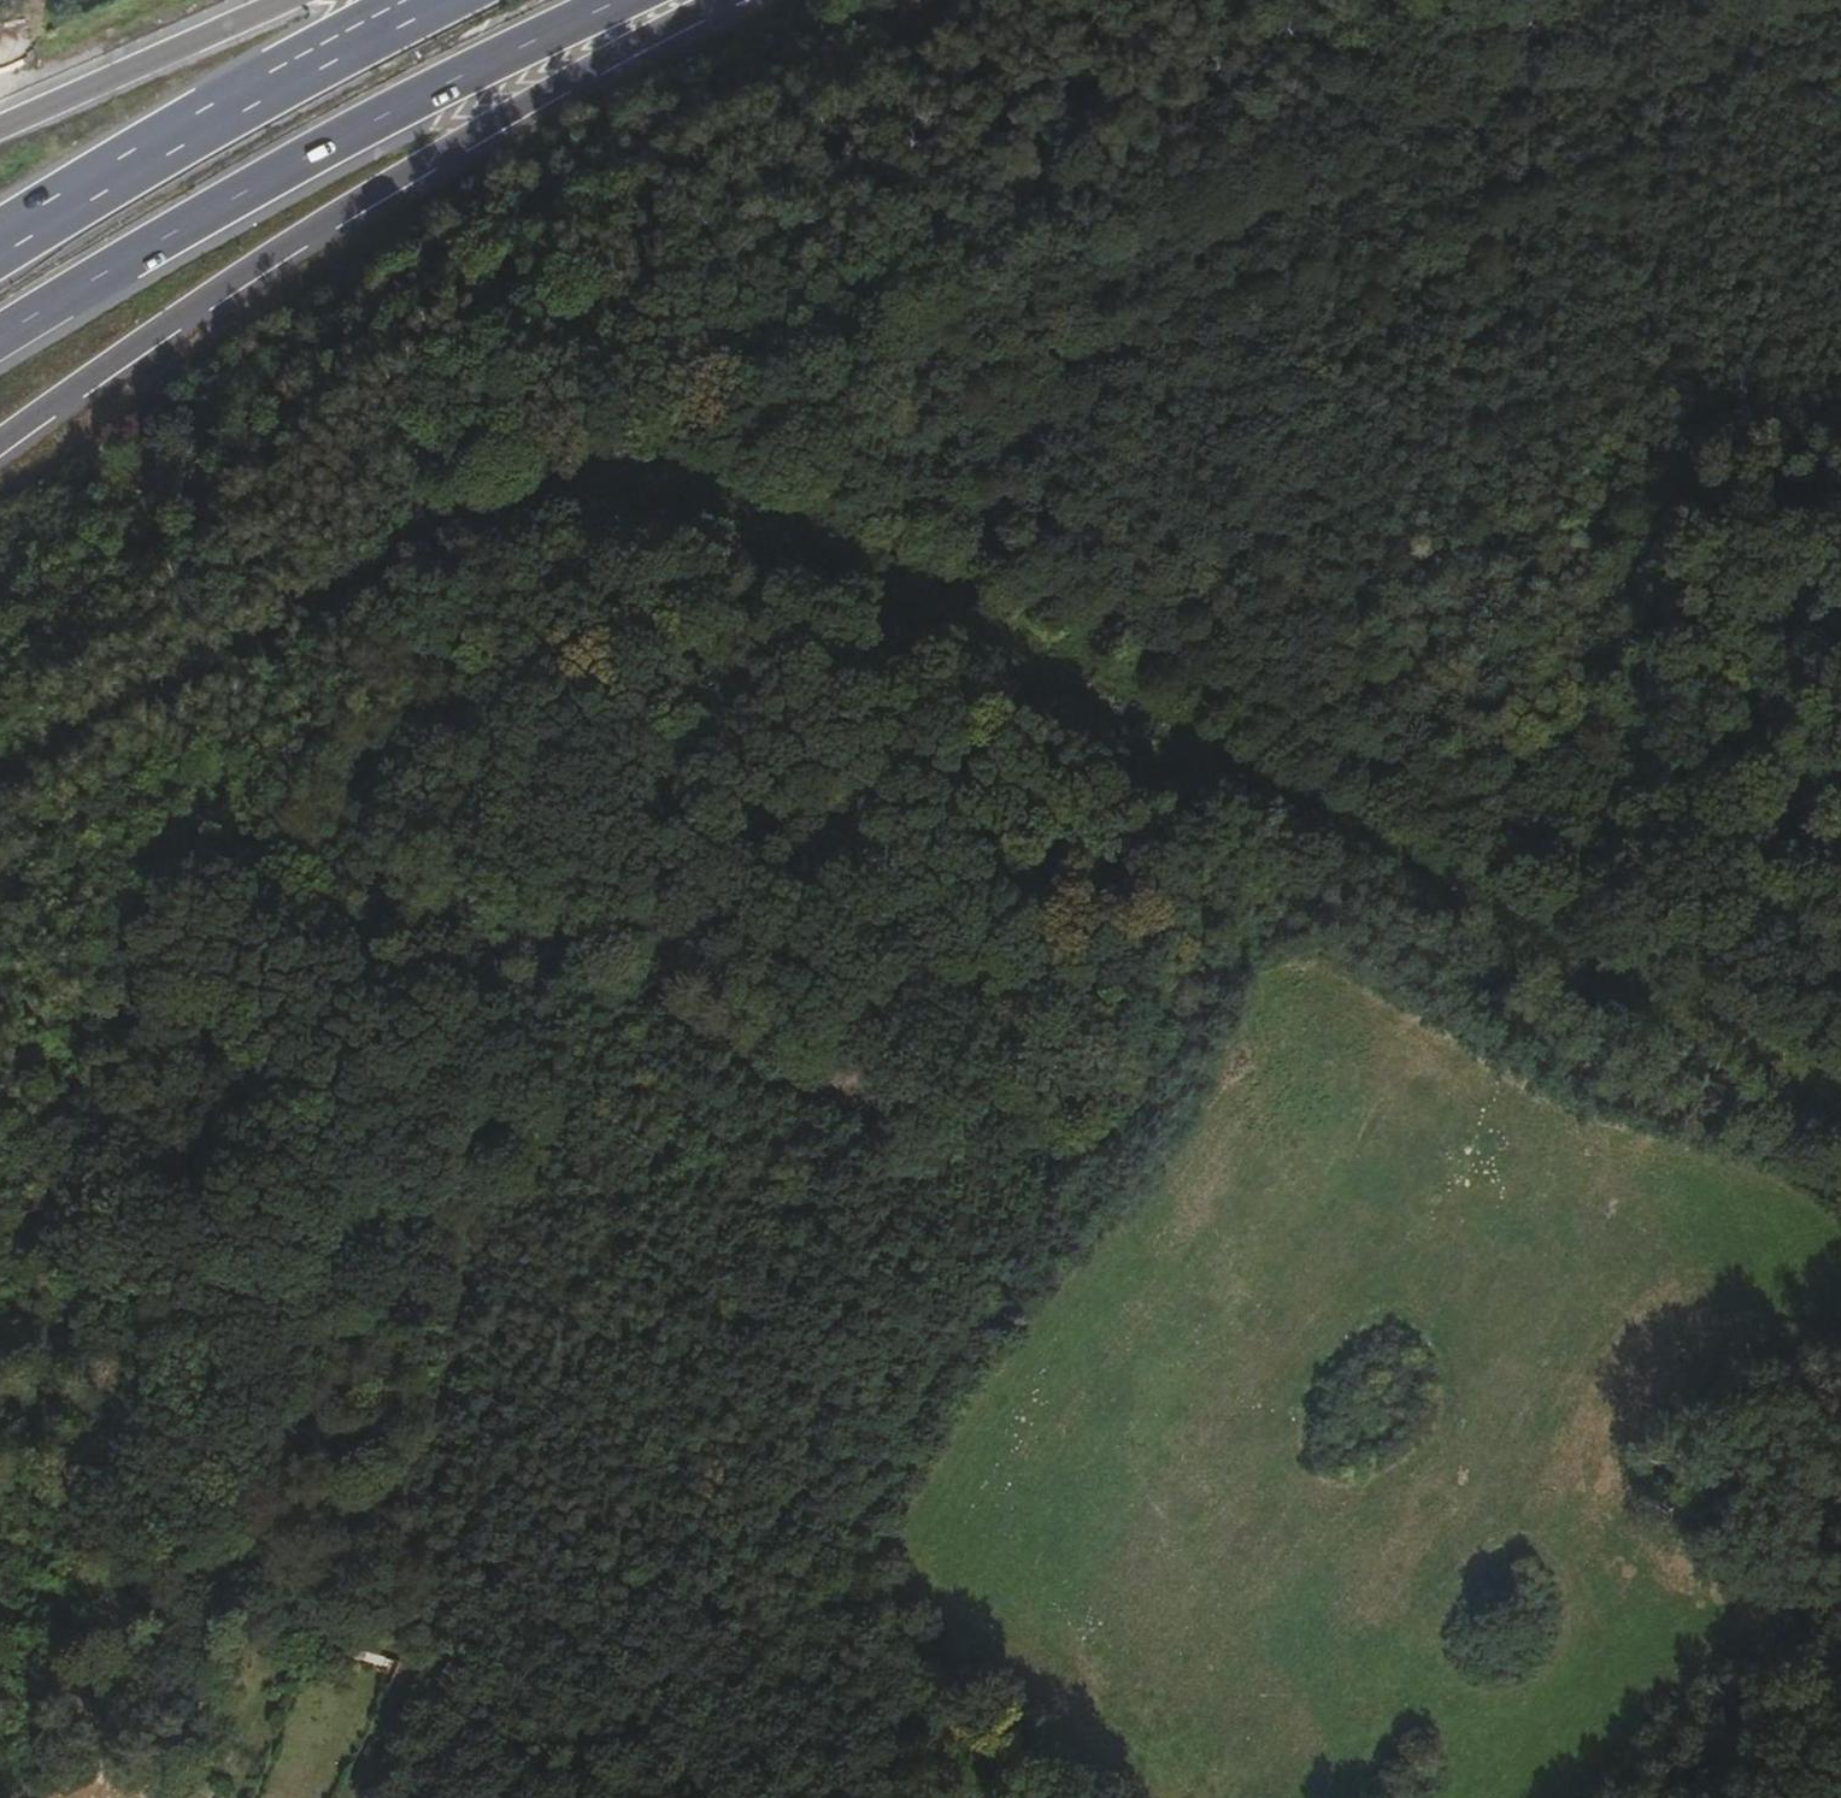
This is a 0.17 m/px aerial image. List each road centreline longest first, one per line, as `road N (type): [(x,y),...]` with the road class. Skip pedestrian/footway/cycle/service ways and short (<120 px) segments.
road 1 (trunk): [(0,441),(311,230),(709,0)]
road 2 (trunk): [(0,335),(279,171),(615,0)]
road 3 (trunk): [(428,0),(257,90),(0,242)]
road 4 (trunk): [(284,0),(0,126)]

